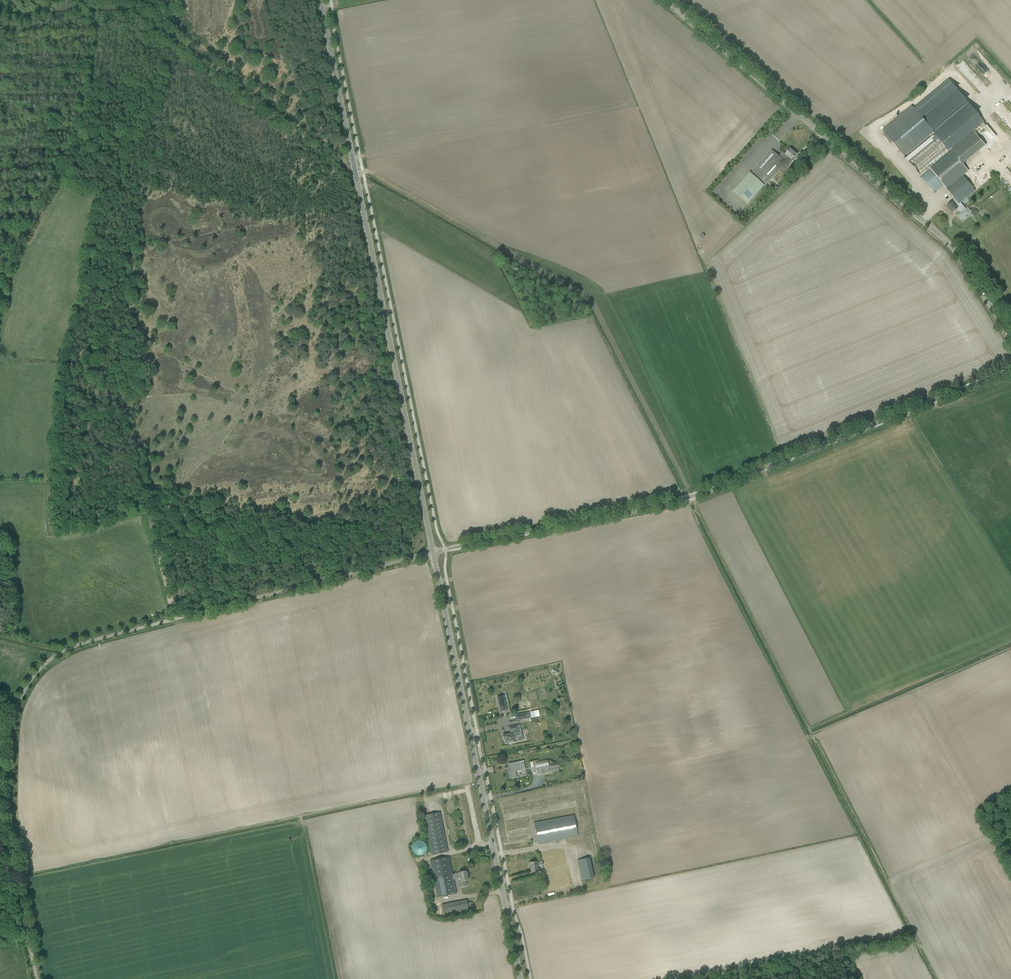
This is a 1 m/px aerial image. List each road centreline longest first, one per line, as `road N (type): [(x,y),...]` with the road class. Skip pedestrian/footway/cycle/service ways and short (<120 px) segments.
road 1 (unclassified): [(40,978),(15,855),(15,724),(23,694),(47,662),(70,645),(433,553)]
road 2 (unclassified): [(433,553),(705,493),(1010,370)]
road 3 (tertiary): [(433,553),(320,0)]
road 4 (unclassified): [(1010,337),(952,245),(662,0)]
road 5 (tertiary): [(520,978),(433,553)]
road 6 (track): [(0,323),(12,263),(89,96),(97,41),(94,14),(0,16)]
road 7 (track): [(149,515),(62,535),(49,524),(51,483),(0,476)]
road 8 (track): [(205,63),(131,14),(94,14)]

